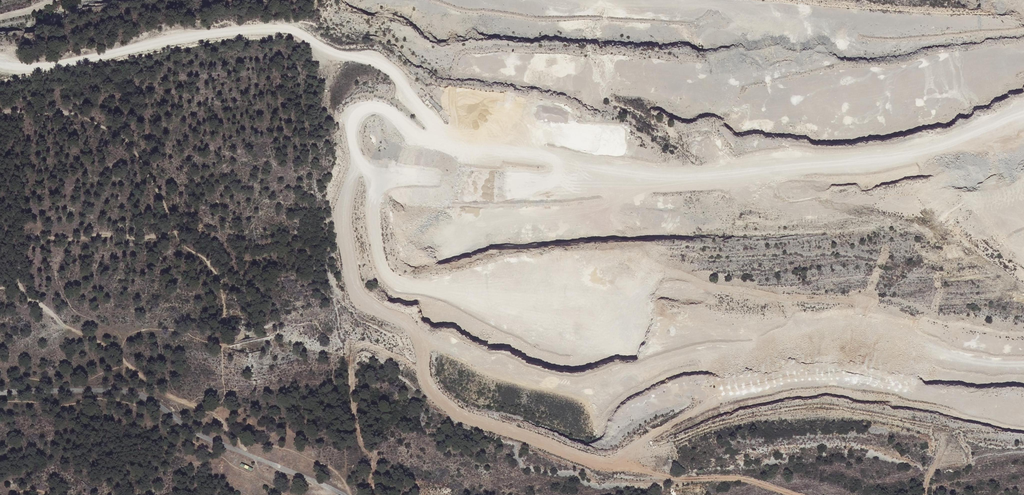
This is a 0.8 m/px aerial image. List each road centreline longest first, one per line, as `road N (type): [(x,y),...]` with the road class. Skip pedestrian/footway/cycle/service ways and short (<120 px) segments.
road 1 (track): [(635,460),(748,417),(862,413),(940,430),(944,447),(924,494)]
road 2 (unclassified): [(0,393),(121,388),(337,494)]
road 3 (track): [(426,375),(370,345),(354,350),(353,408),(360,441),(373,460),(375,494)]
road 4 (track): [(635,460),(676,479),(725,477),(797,494)]

